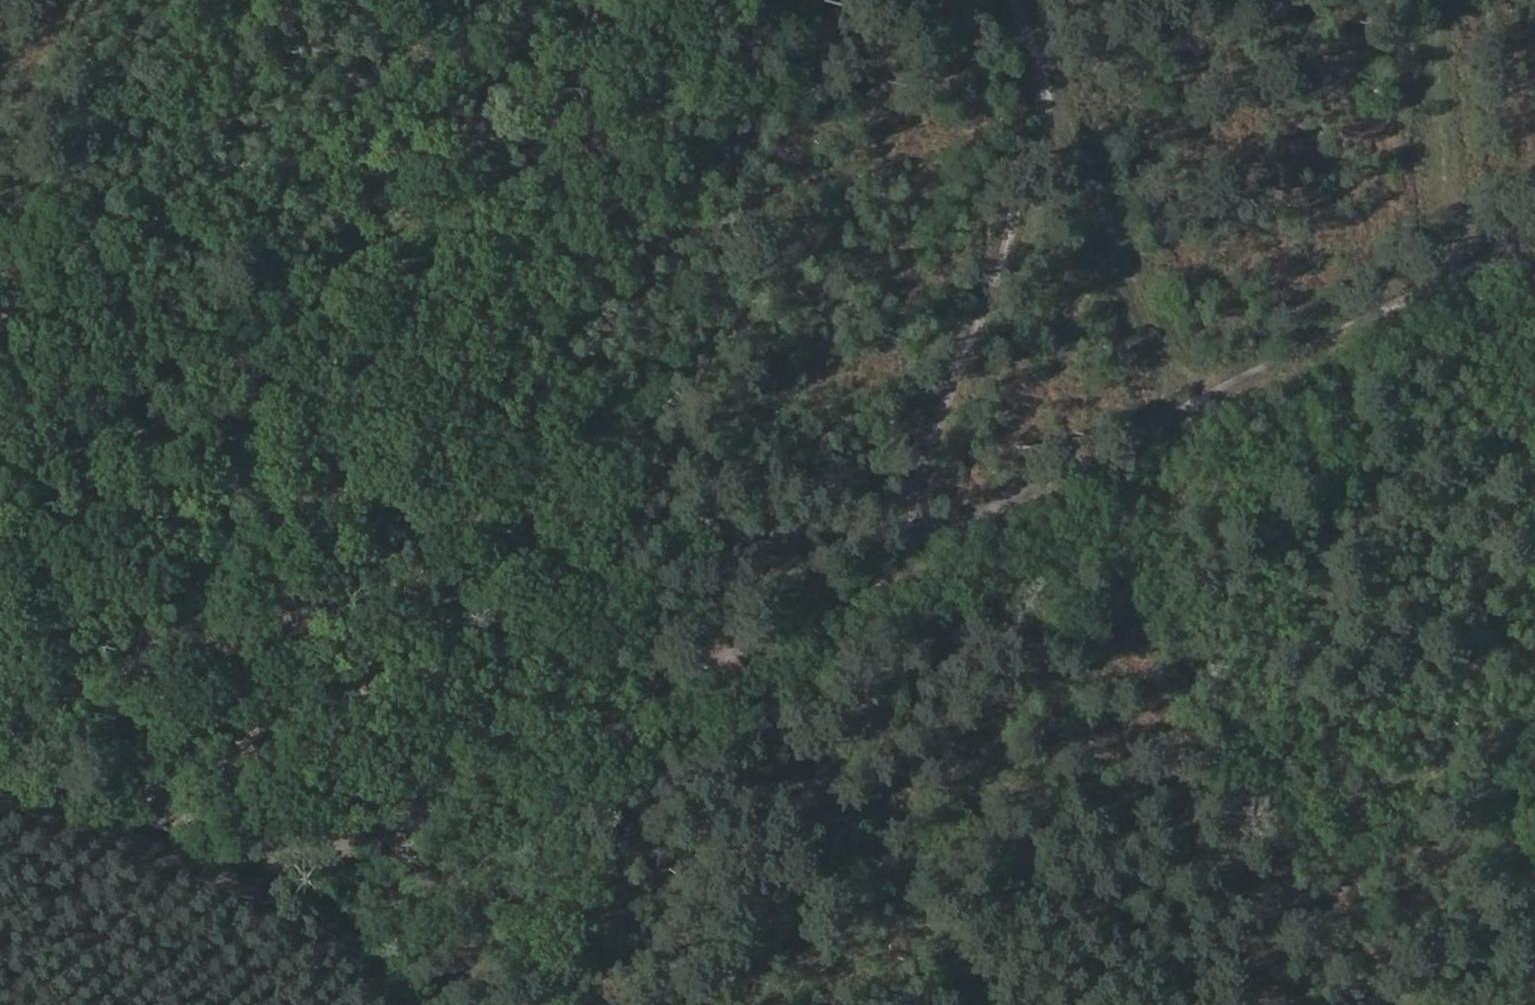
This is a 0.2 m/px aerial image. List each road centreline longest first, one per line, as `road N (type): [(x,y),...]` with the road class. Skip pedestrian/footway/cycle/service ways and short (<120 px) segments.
road 1 (track): [(1019,0),(1044,58),(1044,131),(1015,200),(995,297),(928,457),(915,516),(902,537),(878,541),(753,534),(697,516)]
road 2 (track): [(902,537),(1192,416),(1449,293),(1534,238)]
road 3 (track): [(1044,58),(1192,416)]
road 4 (track): [(1433,0),(1449,293)]

